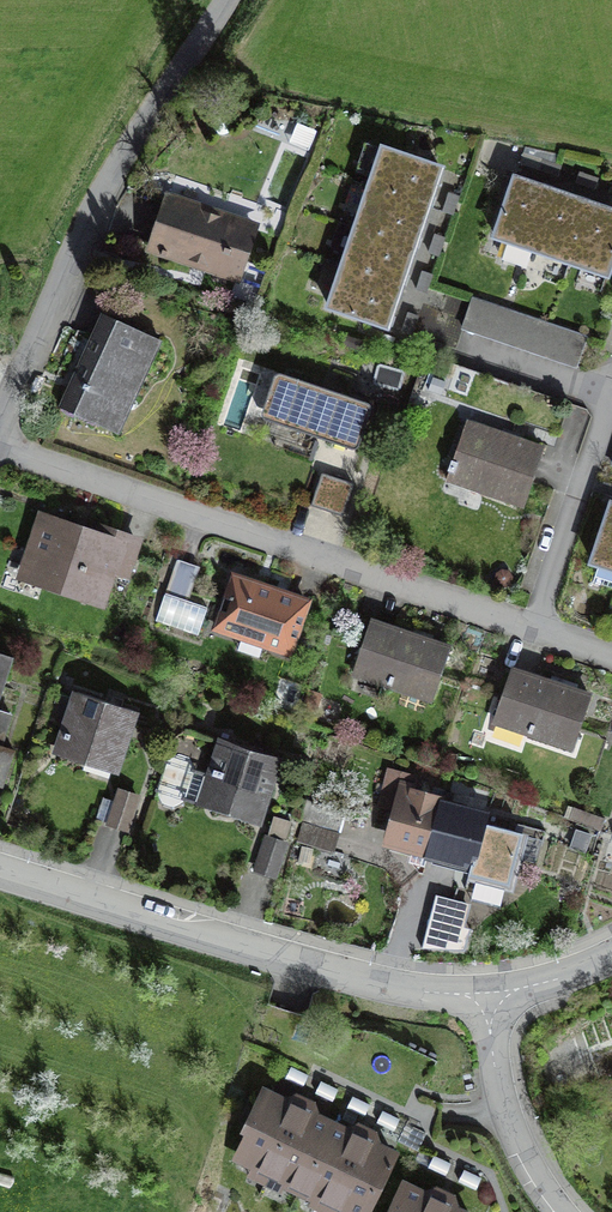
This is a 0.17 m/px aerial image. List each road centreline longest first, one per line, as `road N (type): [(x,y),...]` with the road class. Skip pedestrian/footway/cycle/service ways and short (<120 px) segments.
road 1 (residential): [(0,447),(530,627)]
road 2 (residential): [(482,996),(360,978),(0,865)]
road 3 (unclassified): [(227,0),(107,192),(0,423)]
road 4 (residential): [(530,627),(611,379)]
road 5 (residential): [(482,996),(501,1112),(563,1211)]
road 6 (residential): [(611,949),(568,973),(482,996)]

